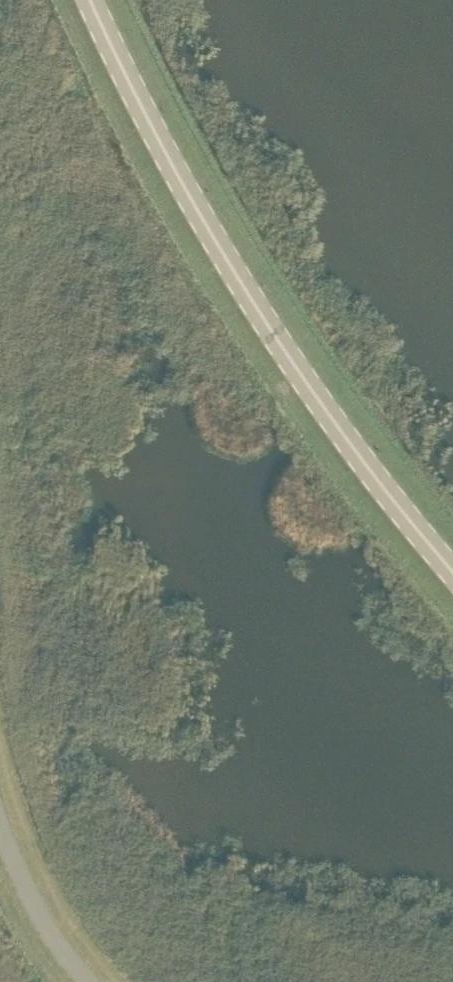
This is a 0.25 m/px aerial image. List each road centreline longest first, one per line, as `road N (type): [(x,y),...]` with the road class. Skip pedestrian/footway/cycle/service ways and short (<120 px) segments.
road 1 (primary): [(452,569),(279,343),(190,194),(92,0)]
road 2 (unclassified): [(89,981),(27,889),(0,831)]

